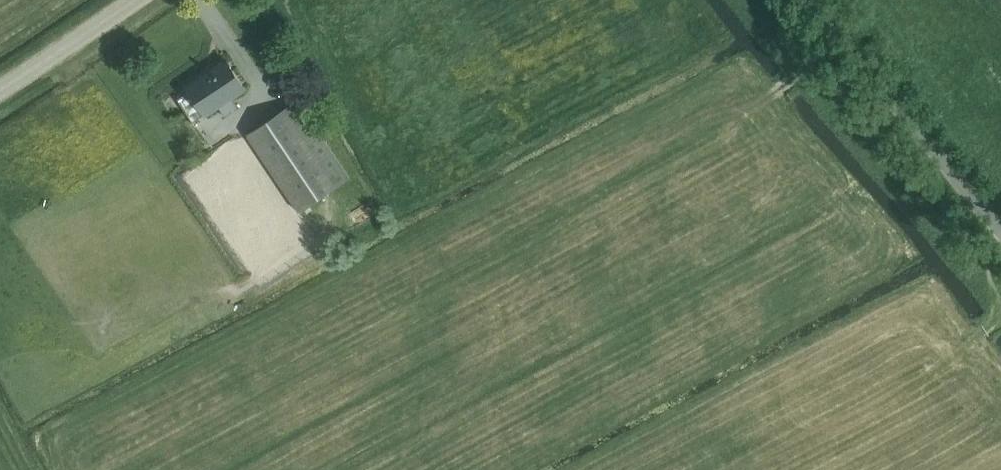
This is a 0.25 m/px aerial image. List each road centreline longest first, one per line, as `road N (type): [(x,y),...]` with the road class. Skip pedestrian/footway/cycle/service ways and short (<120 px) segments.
road 1 (unclassified): [(1000,232),(810,0)]
road 2 (unclassified): [(0,95),(134,0)]

